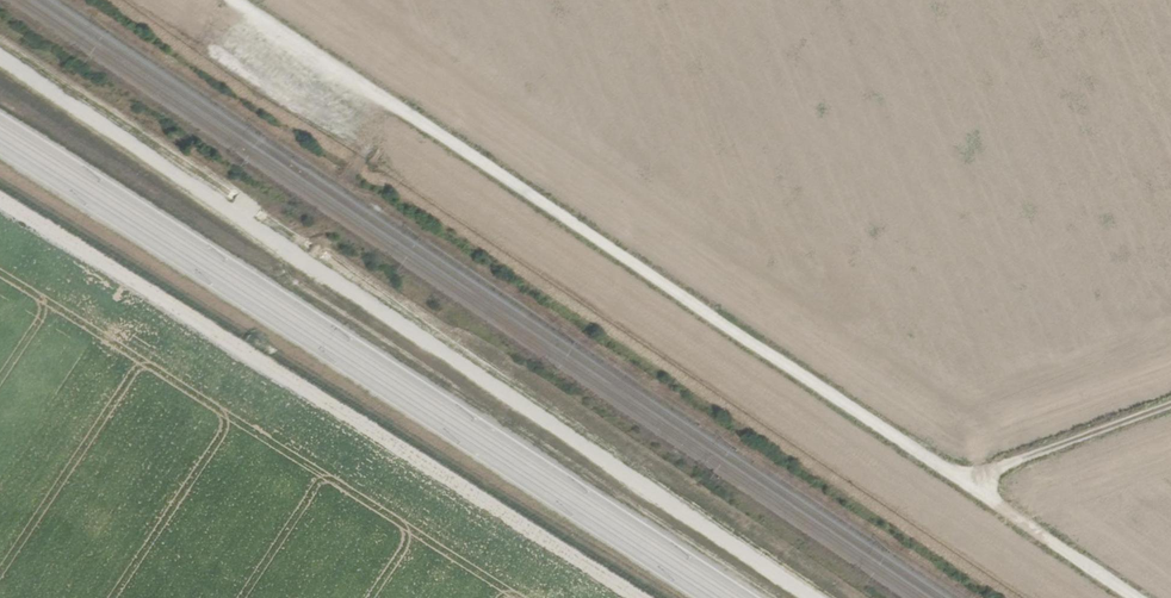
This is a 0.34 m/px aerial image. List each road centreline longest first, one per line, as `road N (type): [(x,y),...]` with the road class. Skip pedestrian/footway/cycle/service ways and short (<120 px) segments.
road 1 (track): [(0,59),(808,597)]
road 2 (track): [(237,0),(981,490)]
road 3 (track): [(638,597),(0,205)]
road 4 (track): [(981,490),(995,470),(1170,406)]
road 5 (track): [(981,490),(1137,597)]

